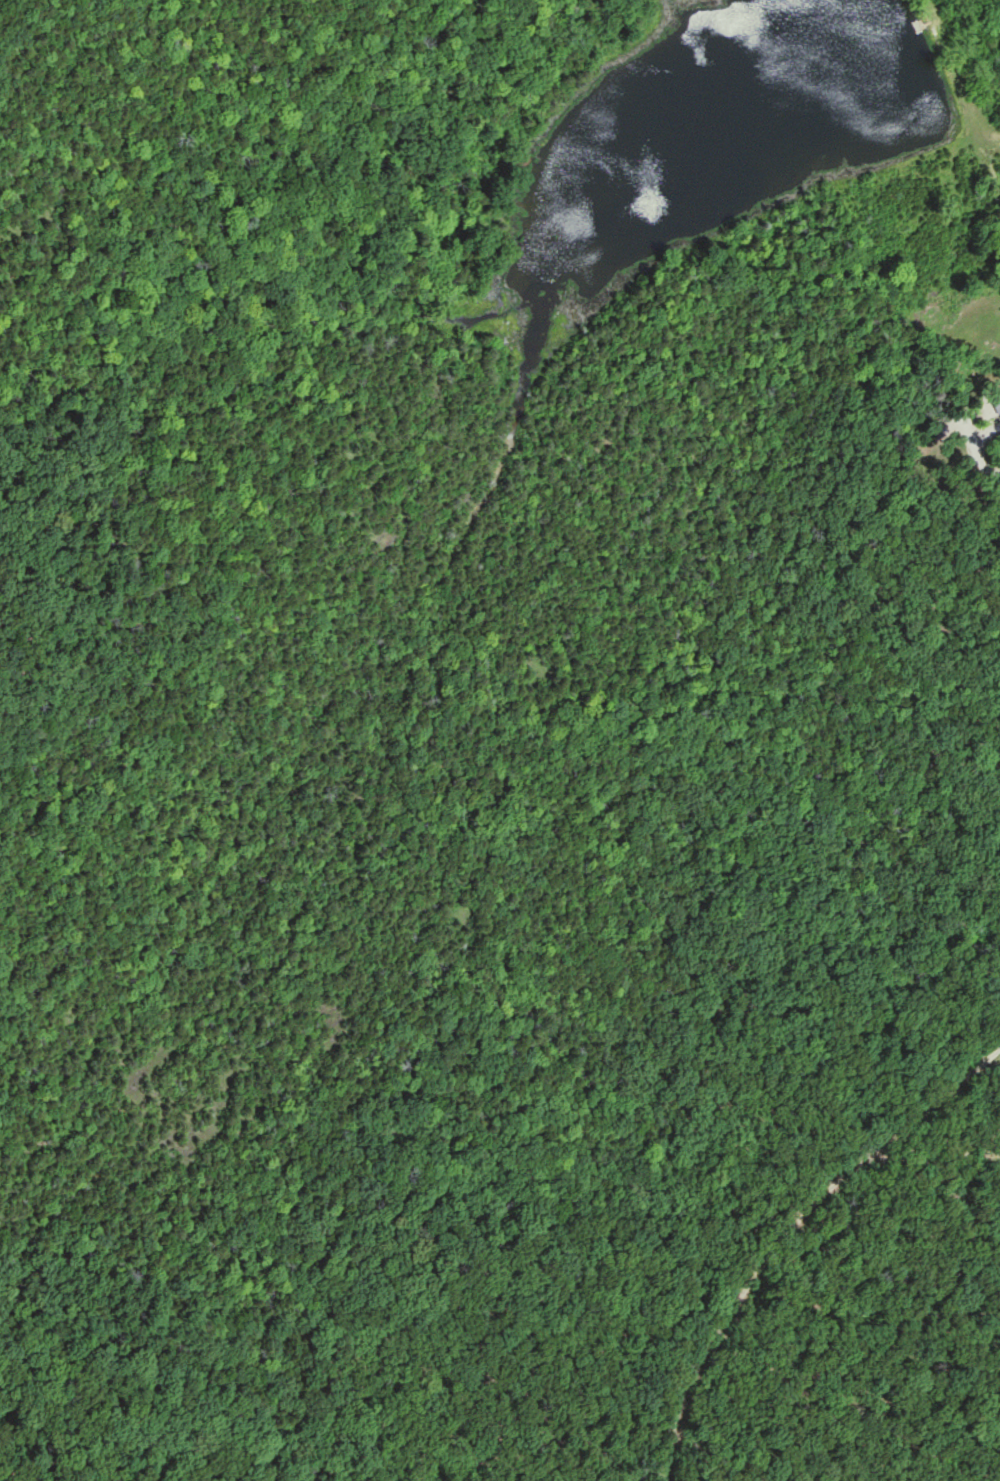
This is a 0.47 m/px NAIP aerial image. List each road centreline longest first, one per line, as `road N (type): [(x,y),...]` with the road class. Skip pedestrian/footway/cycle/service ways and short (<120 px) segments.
road 1 (residential): [(661,1480),(680,1407),(746,1268),(999,1048)]

